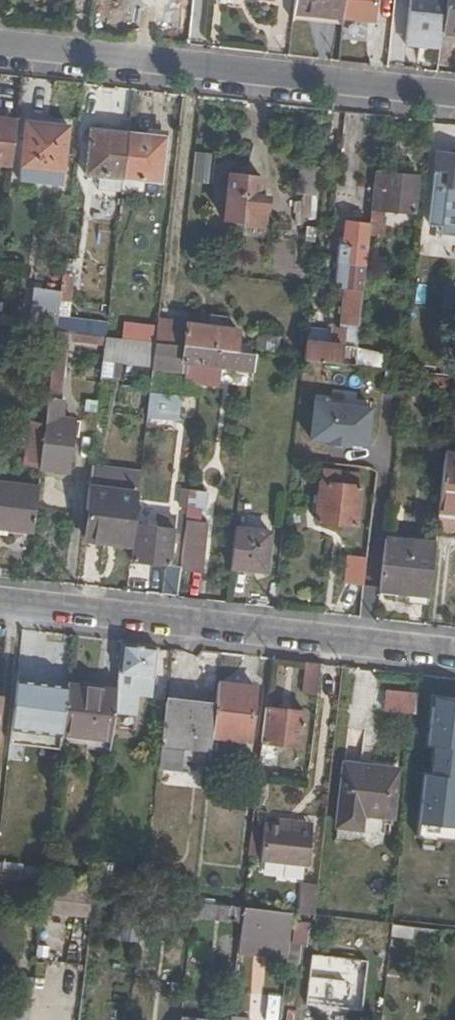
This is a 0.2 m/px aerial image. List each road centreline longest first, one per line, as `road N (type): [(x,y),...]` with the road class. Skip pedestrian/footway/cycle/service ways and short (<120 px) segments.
road 1 (residential): [(454,654),(0,602)]
road 2 (residential): [(454,97),(0,45)]

